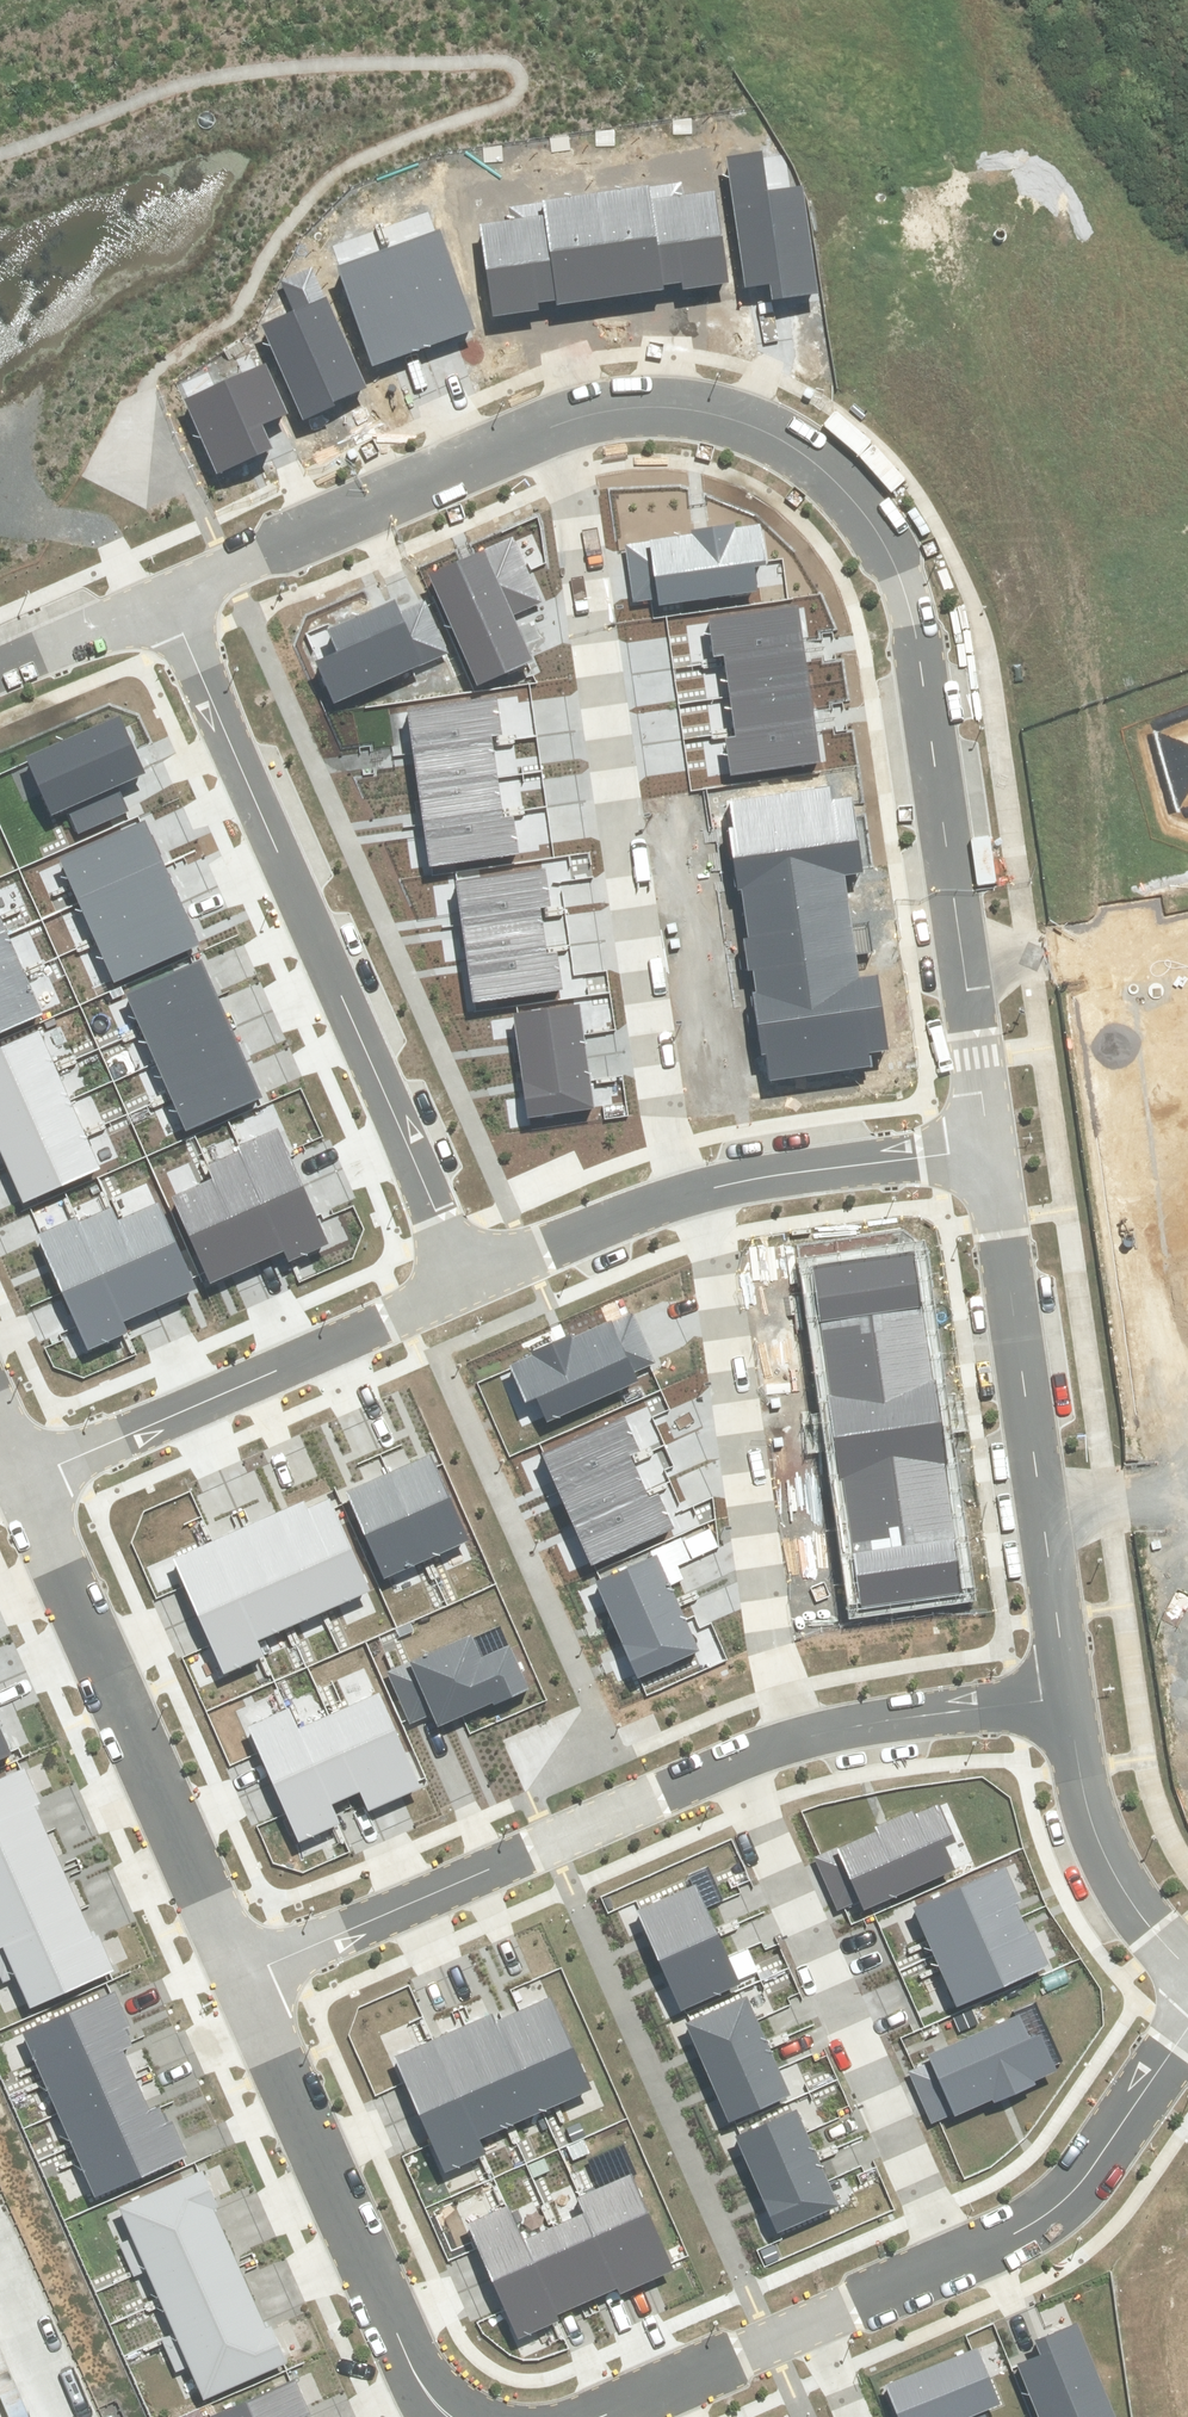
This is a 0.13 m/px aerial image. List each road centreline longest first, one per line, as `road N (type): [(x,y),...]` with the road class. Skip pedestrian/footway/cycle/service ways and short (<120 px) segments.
road 1 (residential): [(988,1147),(917,639),(887,545),(827,474),(742,422),(660,406),(560,424)]
road 2 (residential): [(679,1197),(560,424)]
road 3 (residential): [(467,1287),(163,594)]
road 4 (residential): [(1068,1699),(988,1147)]
road 5 (residential): [(701,1191),(767,1622),(797,1739)]
road 6 (residential): [(741,1760),(961,2259)]
road 7 (residential): [(18,1480),(245,1974)]
road 8 (residential): [(245,1974),(741,1760)]
road 9 (residential): [(245,1974),(414,2372),(451,2416)]
road 10 (residential): [(18,1480),(467,1287)]
road 11 (residential): [(560,424),(163,594)]
road 12 (residential): [(961,2259),(1008,2237),(1078,2187),(1187,2031)]
road 13 (residential): [(1187,1970),(1133,1903),(1095,1830),(1068,1699)]
road 14 (residential): [(701,1191),(988,1147)]
road 15 (residential): [(797,1739),(1068,1699)]
road 16 (residential): [(599,2416),(816,2319)]
road 17 (residential): [(467,1287),(679,1197)]
road 18 (residential): [(163,594),(0,668)]
road 19 (residential): [(816,2319),(961,2259)]
road 20 (track): [(0,513),(89,527),(114,542),(125,561)]

